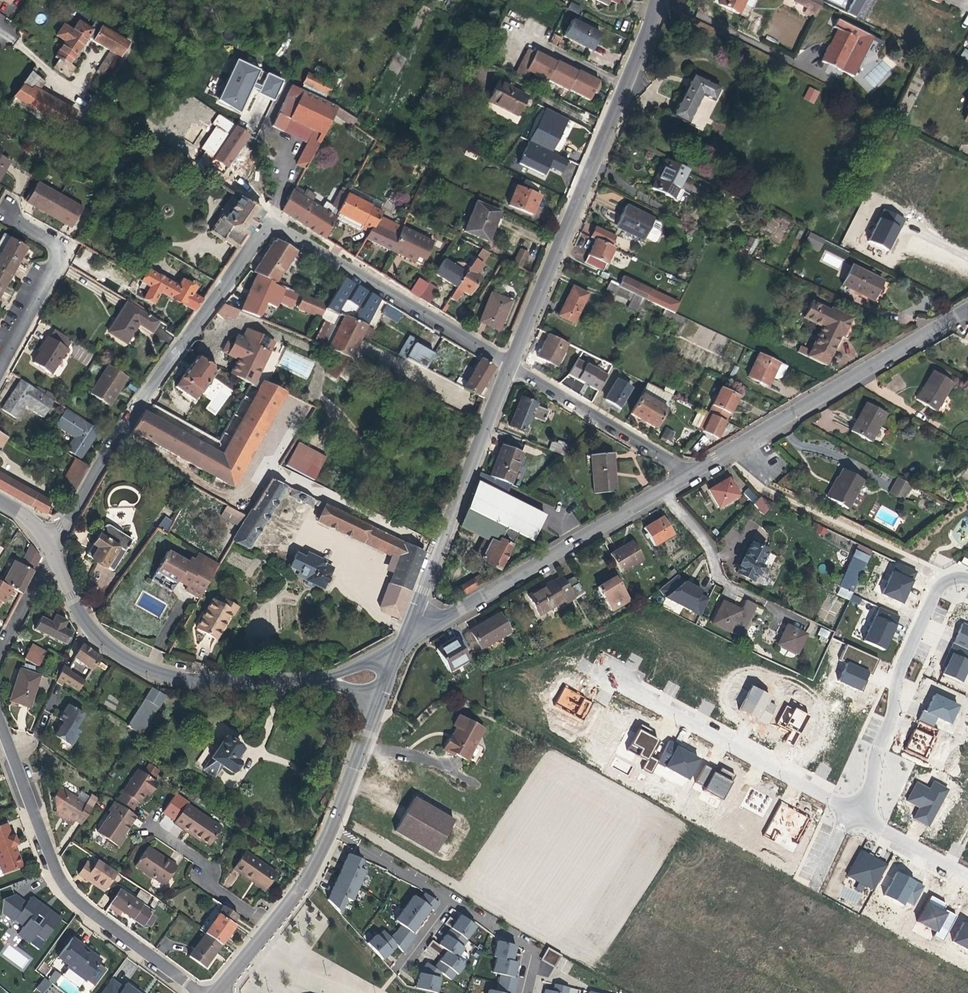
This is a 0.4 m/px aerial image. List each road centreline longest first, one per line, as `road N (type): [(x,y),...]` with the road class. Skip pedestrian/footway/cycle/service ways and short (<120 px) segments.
road 1 (residential): [(505,360),(286,230),(266,229),(114,444),(55,554)]
road 2 (tertiary): [(505,360),(581,202),(658,0)]
road 3 (residential): [(0,712),(48,860),(66,890),(204,992)]
road 4 (tertiary): [(55,554),(93,628),(146,666),(202,679),(329,675)]
road 5 (residential): [(967,305),(688,470)]
road 6 (residential): [(657,488),(396,643)]
road 7 (tertiary): [(396,643),(505,360)]
road 8 (residential): [(854,812),(603,674)]
road 9 (residential): [(967,579),(952,578),(933,600),(897,680),(872,788),(854,812)]
road 10 (residential): [(688,470),(505,360)]
road 11 (residential): [(741,992),(815,888),(854,812)]
road 12 (residential): [(12,213),(55,243),(60,256),(0,370)]
road 13 (residential): [(384,674),(333,830)]
road 14 (residential): [(274,925),(223,892),(193,852),(158,828)]
road 15 (residential): [(657,488),(704,543),(715,577),(752,597)]
road 16 (residential): [(333,830),(451,899)]
road 17 (residential): [(967,874),(854,812)]

